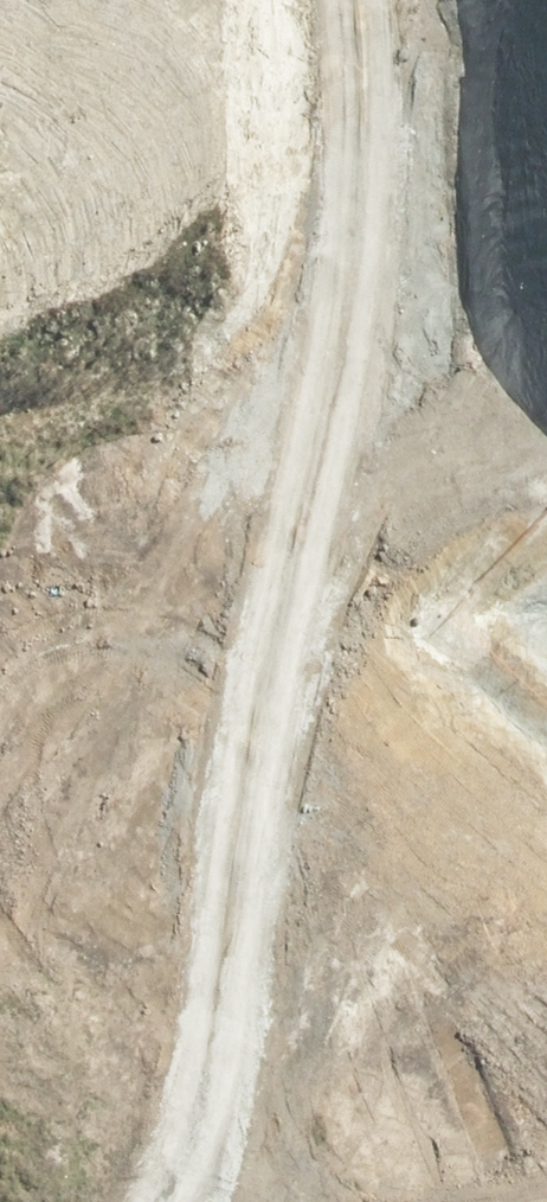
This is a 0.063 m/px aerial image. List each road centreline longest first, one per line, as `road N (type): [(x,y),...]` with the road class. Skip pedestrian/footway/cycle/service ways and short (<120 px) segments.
road 1 (residential): [(546,708),(51,236)]
road 2 (tertiary): [(503,0),(51,236)]
road 3 (residential): [(0,1059),(118,1201)]

